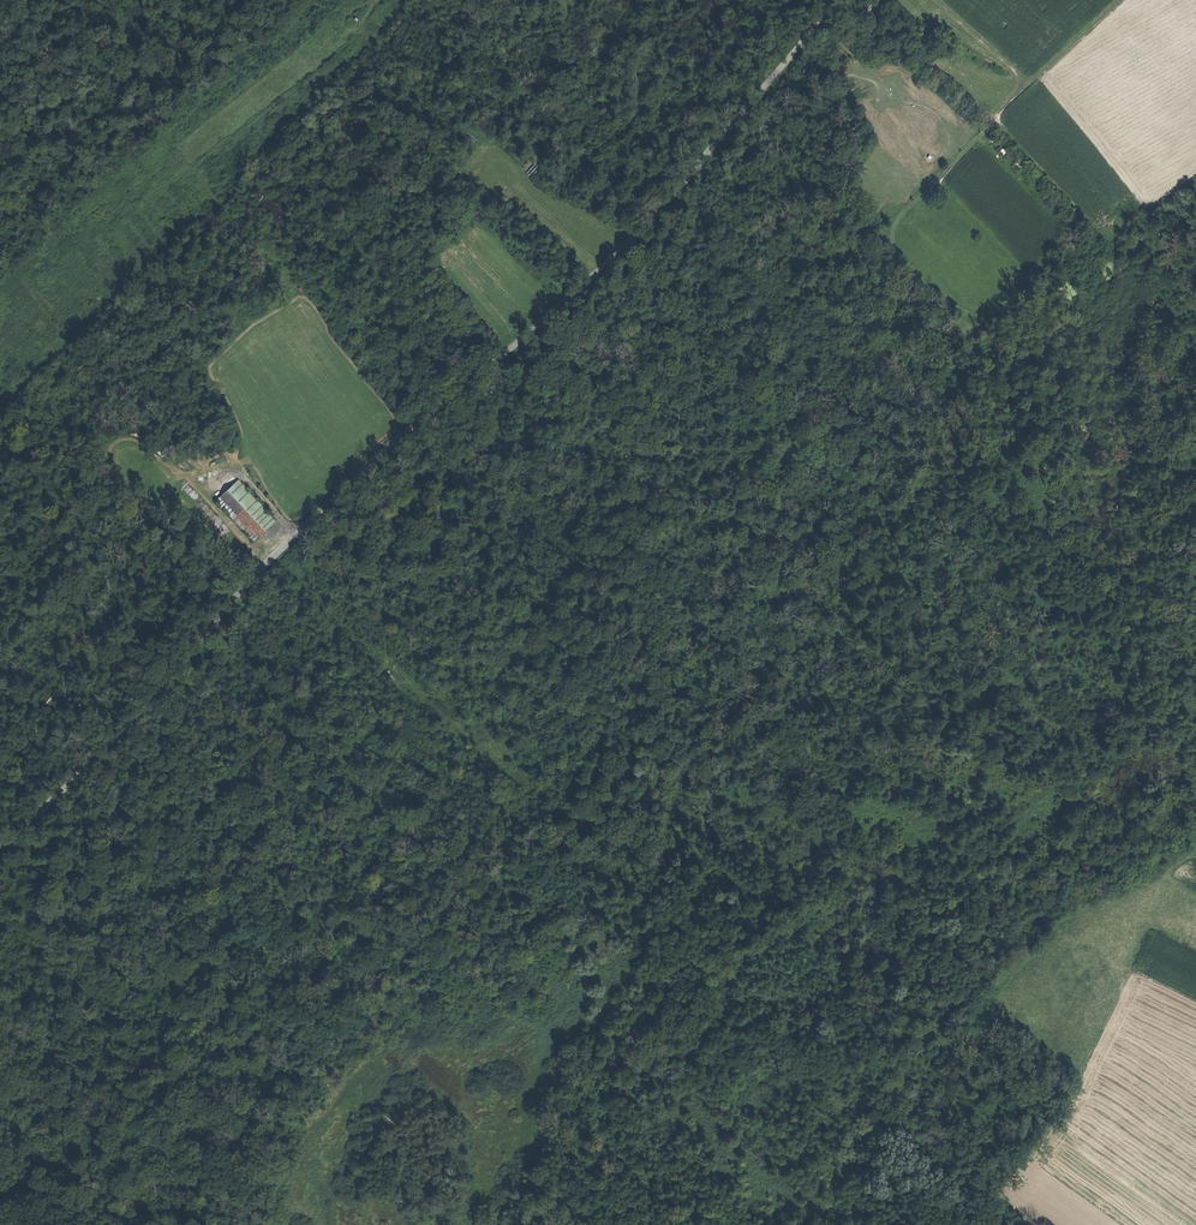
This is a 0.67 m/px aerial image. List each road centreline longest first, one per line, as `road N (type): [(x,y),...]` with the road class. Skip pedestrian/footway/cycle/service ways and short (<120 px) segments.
road 1 (unclassified): [(825,0),(811,36),(764,95),(576,298),(407,432),(266,563),(192,652),(0,845)]
road 2 (track): [(1122,0),(1030,83),(937,0)]
road 3 (track): [(1030,83),(896,222)]

